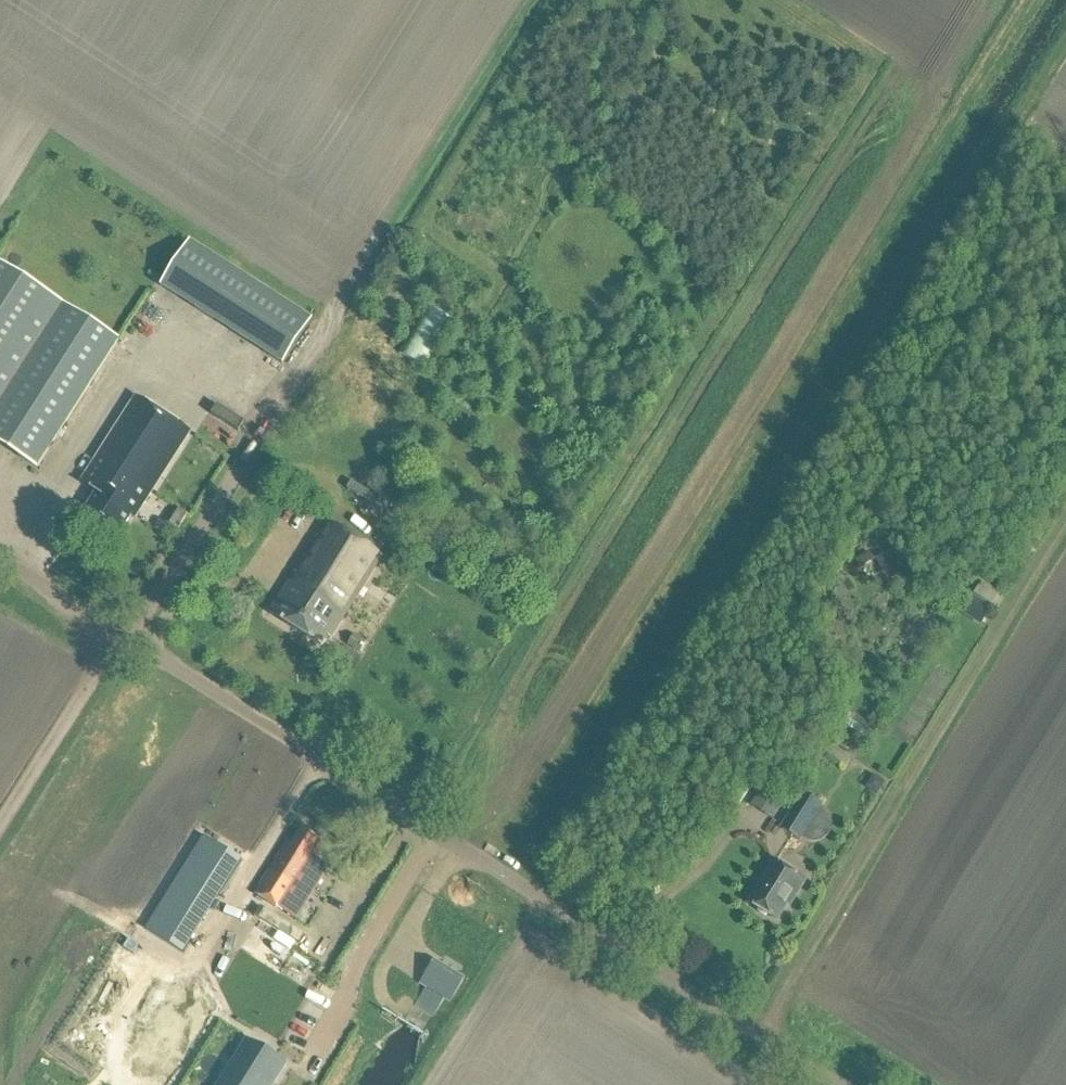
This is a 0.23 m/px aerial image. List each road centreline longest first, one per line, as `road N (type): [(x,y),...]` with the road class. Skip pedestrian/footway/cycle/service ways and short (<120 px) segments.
road 1 (track): [(421,1084),(1065,62)]
road 2 (track): [(1033,0),(491,866)]
road 3 (unclassified): [(838,1084),(0,558)]
road 4 (track): [(118,632),(0,824)]

